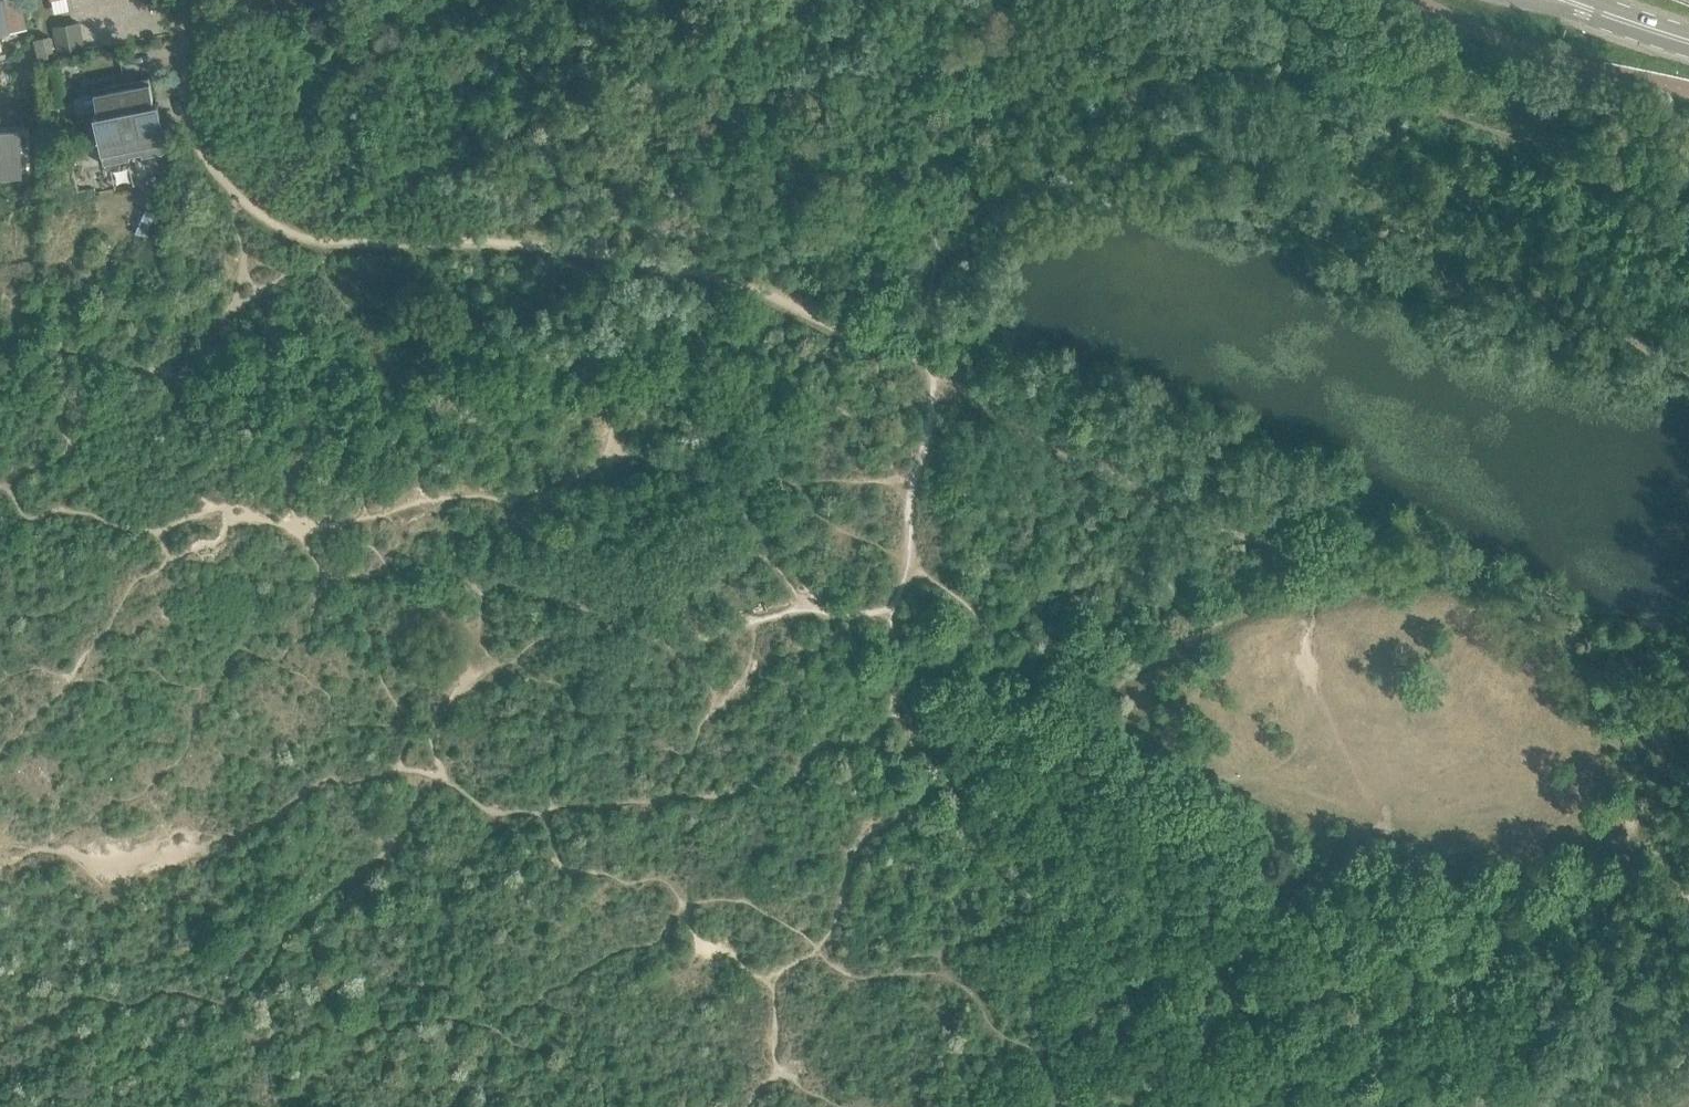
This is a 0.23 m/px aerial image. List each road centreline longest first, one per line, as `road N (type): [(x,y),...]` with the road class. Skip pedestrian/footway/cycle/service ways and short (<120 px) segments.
road 1 (secondary): [(1688,43),(1574,5)]

